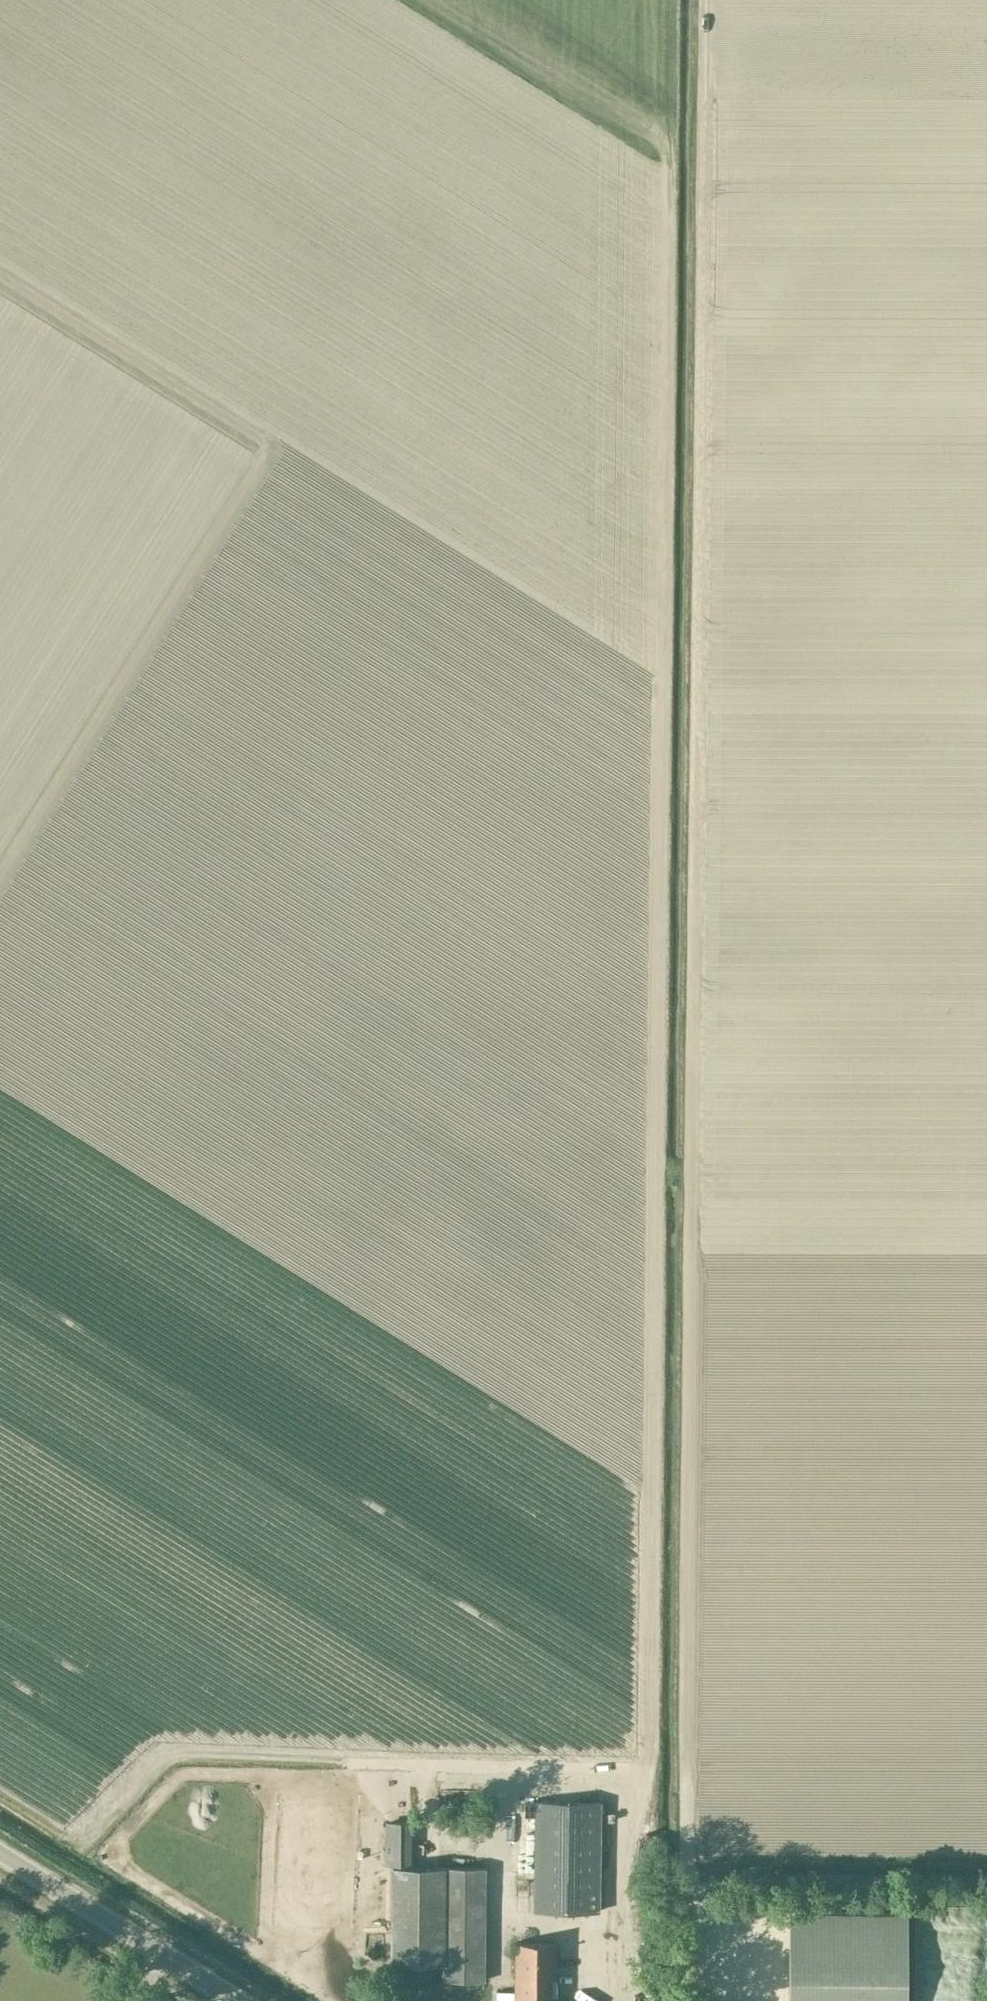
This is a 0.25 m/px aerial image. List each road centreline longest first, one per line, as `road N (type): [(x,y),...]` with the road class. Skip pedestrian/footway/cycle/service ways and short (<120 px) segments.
road 1 (unclassified): [(239,2000),(0,1852)]

